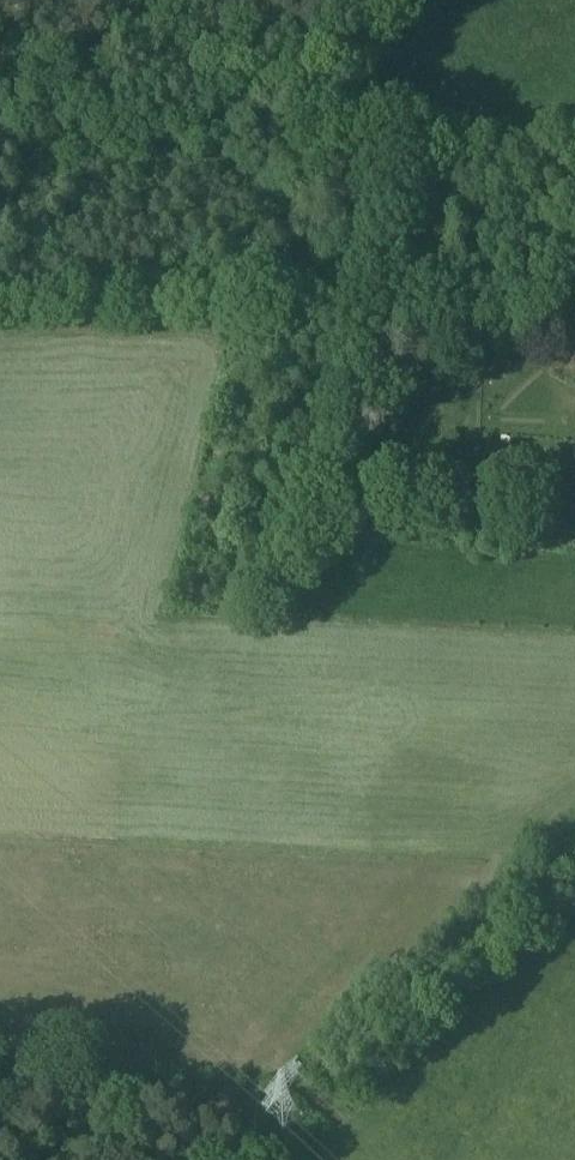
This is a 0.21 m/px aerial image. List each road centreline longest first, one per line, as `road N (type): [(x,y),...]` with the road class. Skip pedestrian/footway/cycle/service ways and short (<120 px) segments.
road 1 (track): [(574,353),(189,314),(0,314)]

